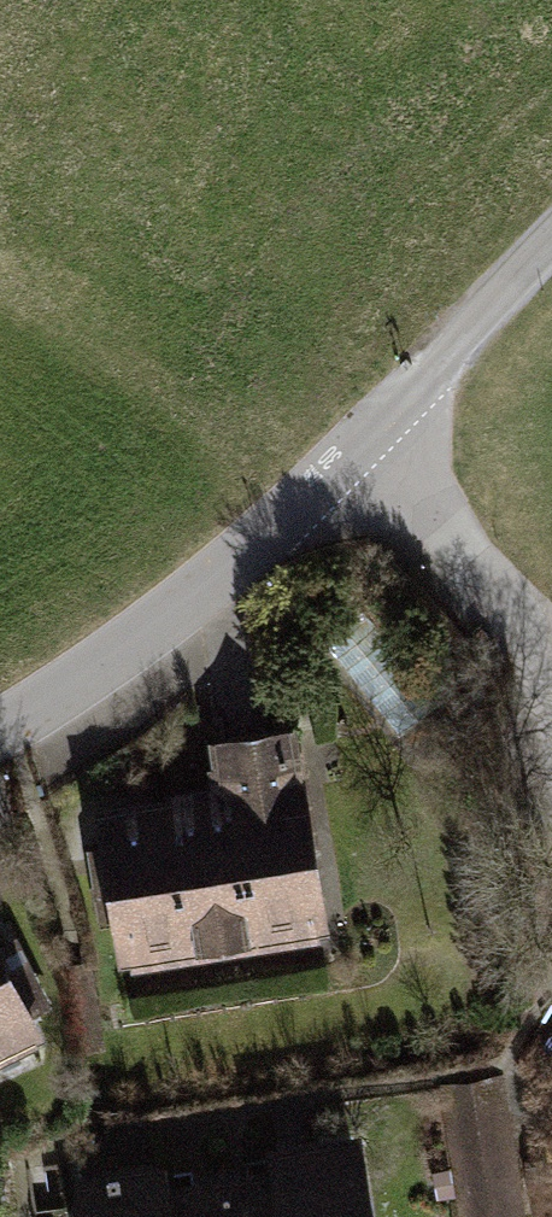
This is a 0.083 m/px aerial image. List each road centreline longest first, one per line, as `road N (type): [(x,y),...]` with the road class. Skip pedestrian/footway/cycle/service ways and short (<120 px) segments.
road 1 (residential): [(0,718),(113,659),(239,561),(360,442)]
road 2 (residential): [(551,752),(523,623),(360,442)]
road 3 (residential): [(360,442),(551,244)]

